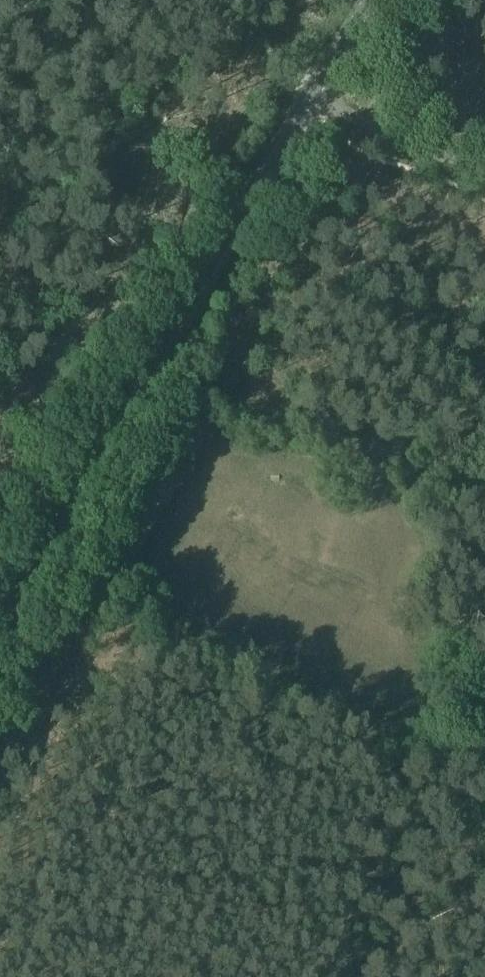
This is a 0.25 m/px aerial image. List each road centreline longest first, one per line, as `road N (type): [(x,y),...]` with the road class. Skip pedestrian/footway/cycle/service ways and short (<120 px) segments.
road 1 (tertiary): [(0,624),(368,0)]
road 2 (track): [(128,407),(173,434),(172,453),(104,566),(81,567),(45,548)]
road 3 (track): [(319,80),(484,159)]

